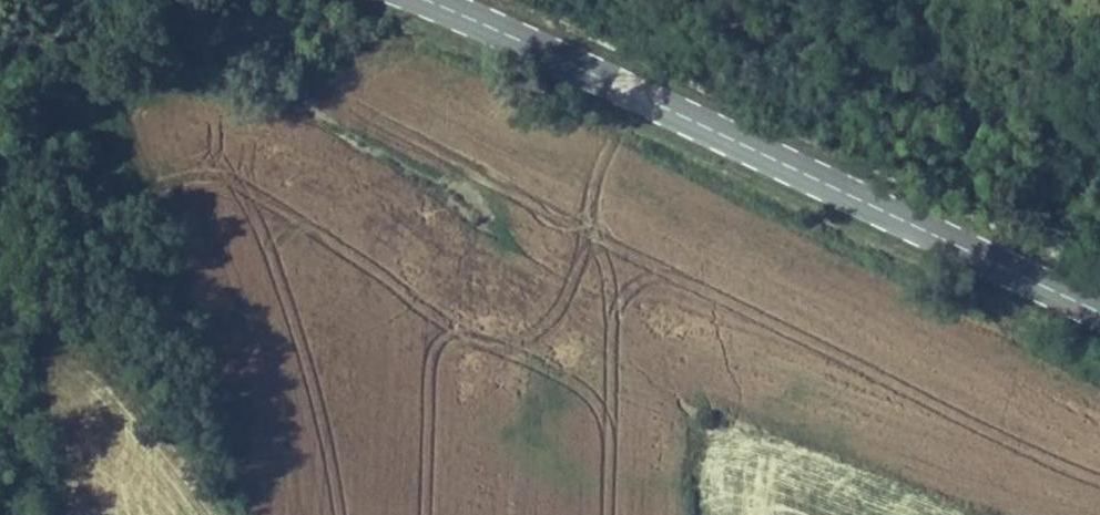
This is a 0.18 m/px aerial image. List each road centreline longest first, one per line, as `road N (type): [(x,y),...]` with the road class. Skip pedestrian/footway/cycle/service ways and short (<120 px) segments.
road 1 (tertiary): [(427,0),(1099,311)]

